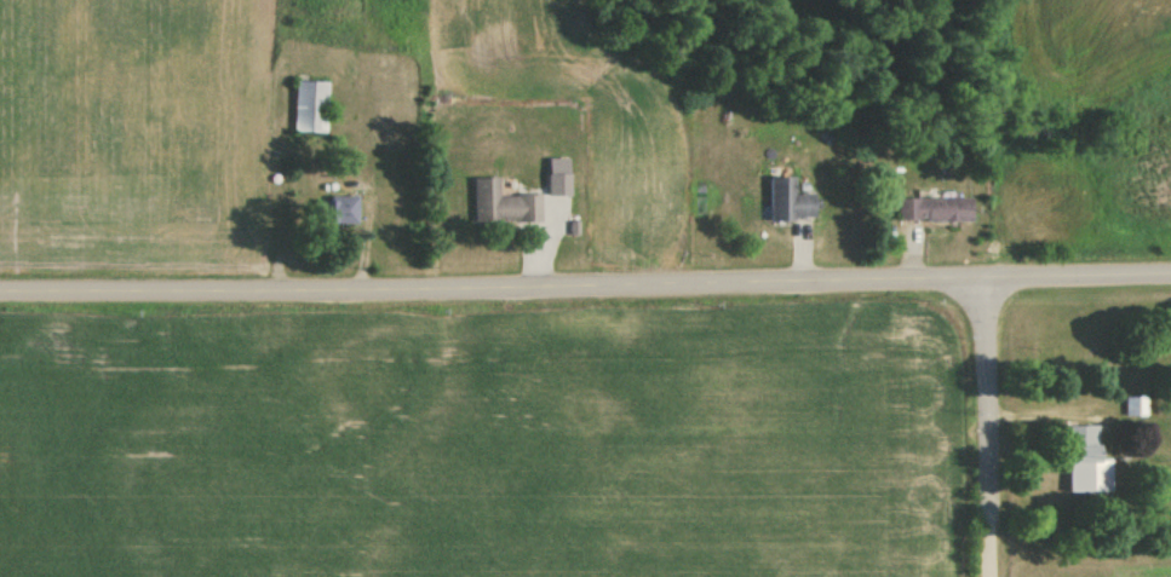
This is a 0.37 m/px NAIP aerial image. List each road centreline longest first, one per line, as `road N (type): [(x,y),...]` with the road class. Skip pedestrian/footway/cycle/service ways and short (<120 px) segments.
road 1 (residential): [(0,288),(1170,274)]
road 2 (residential): [(991,278),(994,576)]

